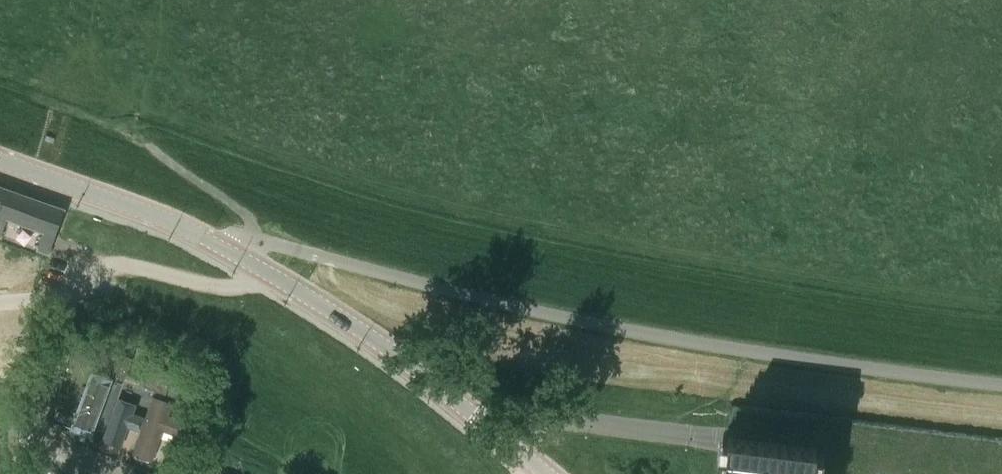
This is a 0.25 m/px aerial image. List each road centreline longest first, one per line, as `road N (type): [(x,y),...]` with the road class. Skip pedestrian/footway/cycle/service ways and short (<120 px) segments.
road 1 (unclassified): [(263,270),(174,222),(0,160)]
road 2 (unclassified): [(474,417),(397,355),(263,270)]
road 3 (residential): [(263,270),(246,286),(203,285),(122,263),(98,267),(74,295)]

